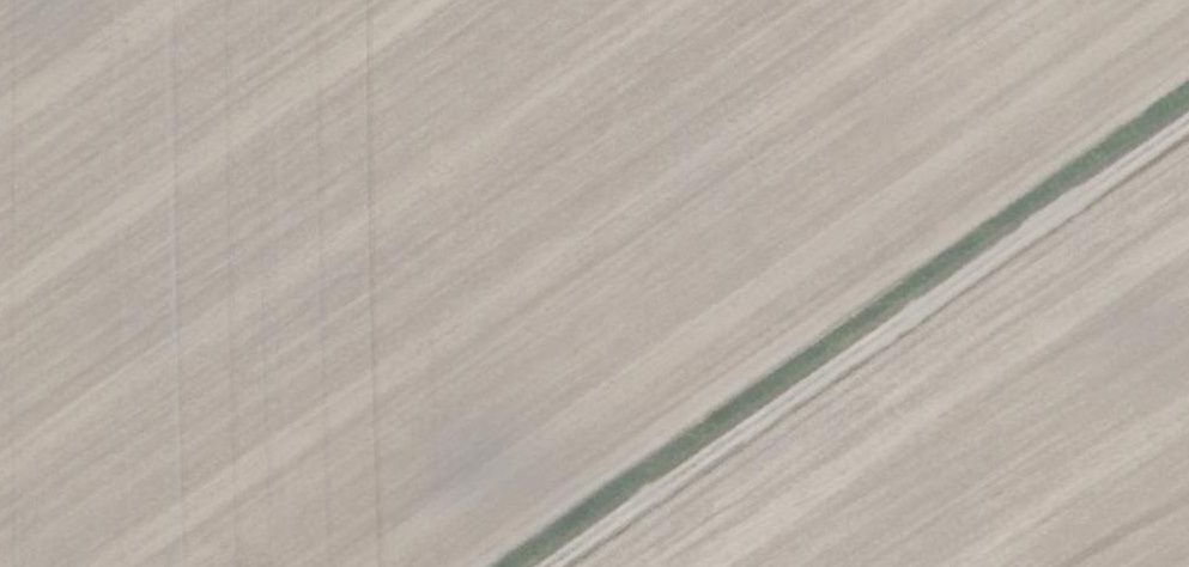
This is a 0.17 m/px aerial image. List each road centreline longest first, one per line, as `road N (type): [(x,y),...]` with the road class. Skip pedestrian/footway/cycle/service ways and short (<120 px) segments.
road 1 (track): [(1188,129),(557,566)]

